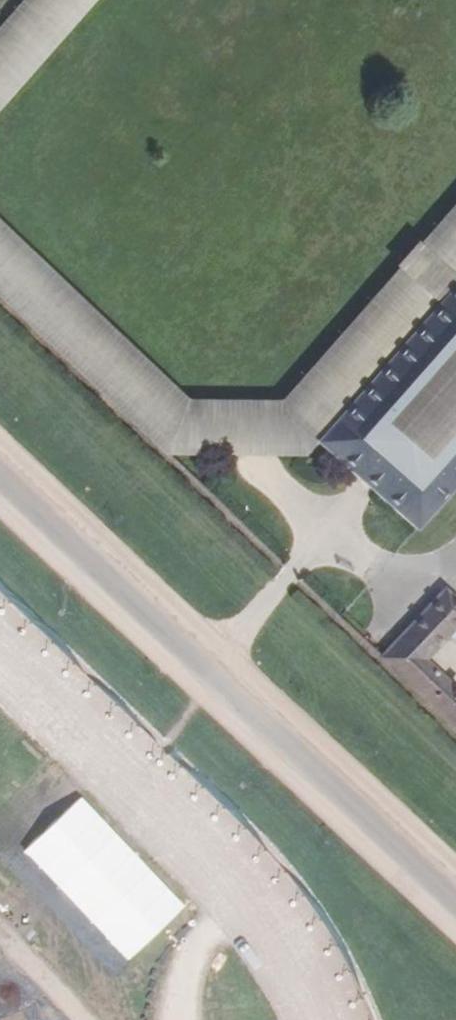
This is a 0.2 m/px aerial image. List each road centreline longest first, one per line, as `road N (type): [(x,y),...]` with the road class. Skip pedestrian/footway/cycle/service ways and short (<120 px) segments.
road 1 (track): [(86,1019),(0,931)]

